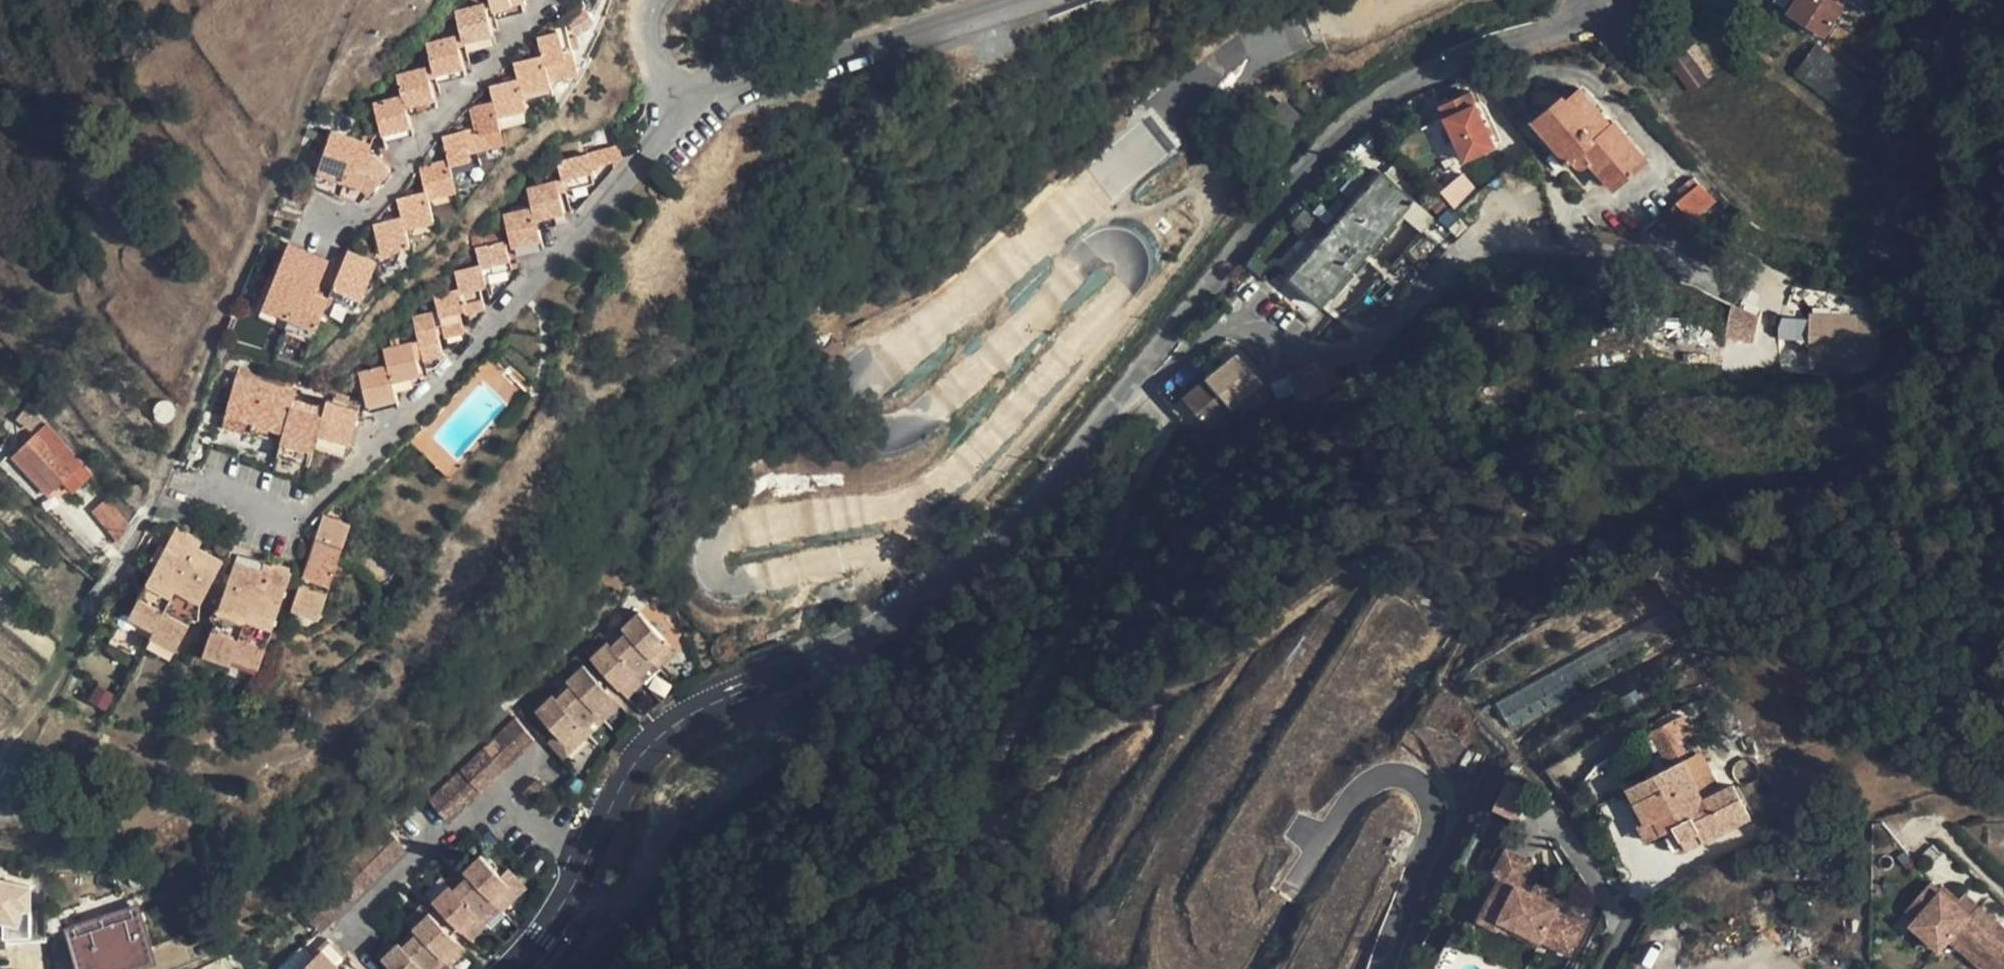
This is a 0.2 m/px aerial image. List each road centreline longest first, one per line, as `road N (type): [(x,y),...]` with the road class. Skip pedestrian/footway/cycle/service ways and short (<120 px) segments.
road 1 (residential): [(513,968),(546,932),(621,786),(663,732),(899,618),(935,591),(1378,102),(1593,8)]
road 2 (residential): [(682,94),(650,145),(514,301),(299,518),(224,493)]
road 3 (residential): [(556,0),(349,237),(323,226)]
road 4 (residential): [(1010,0),(712,95),(682,94)]

